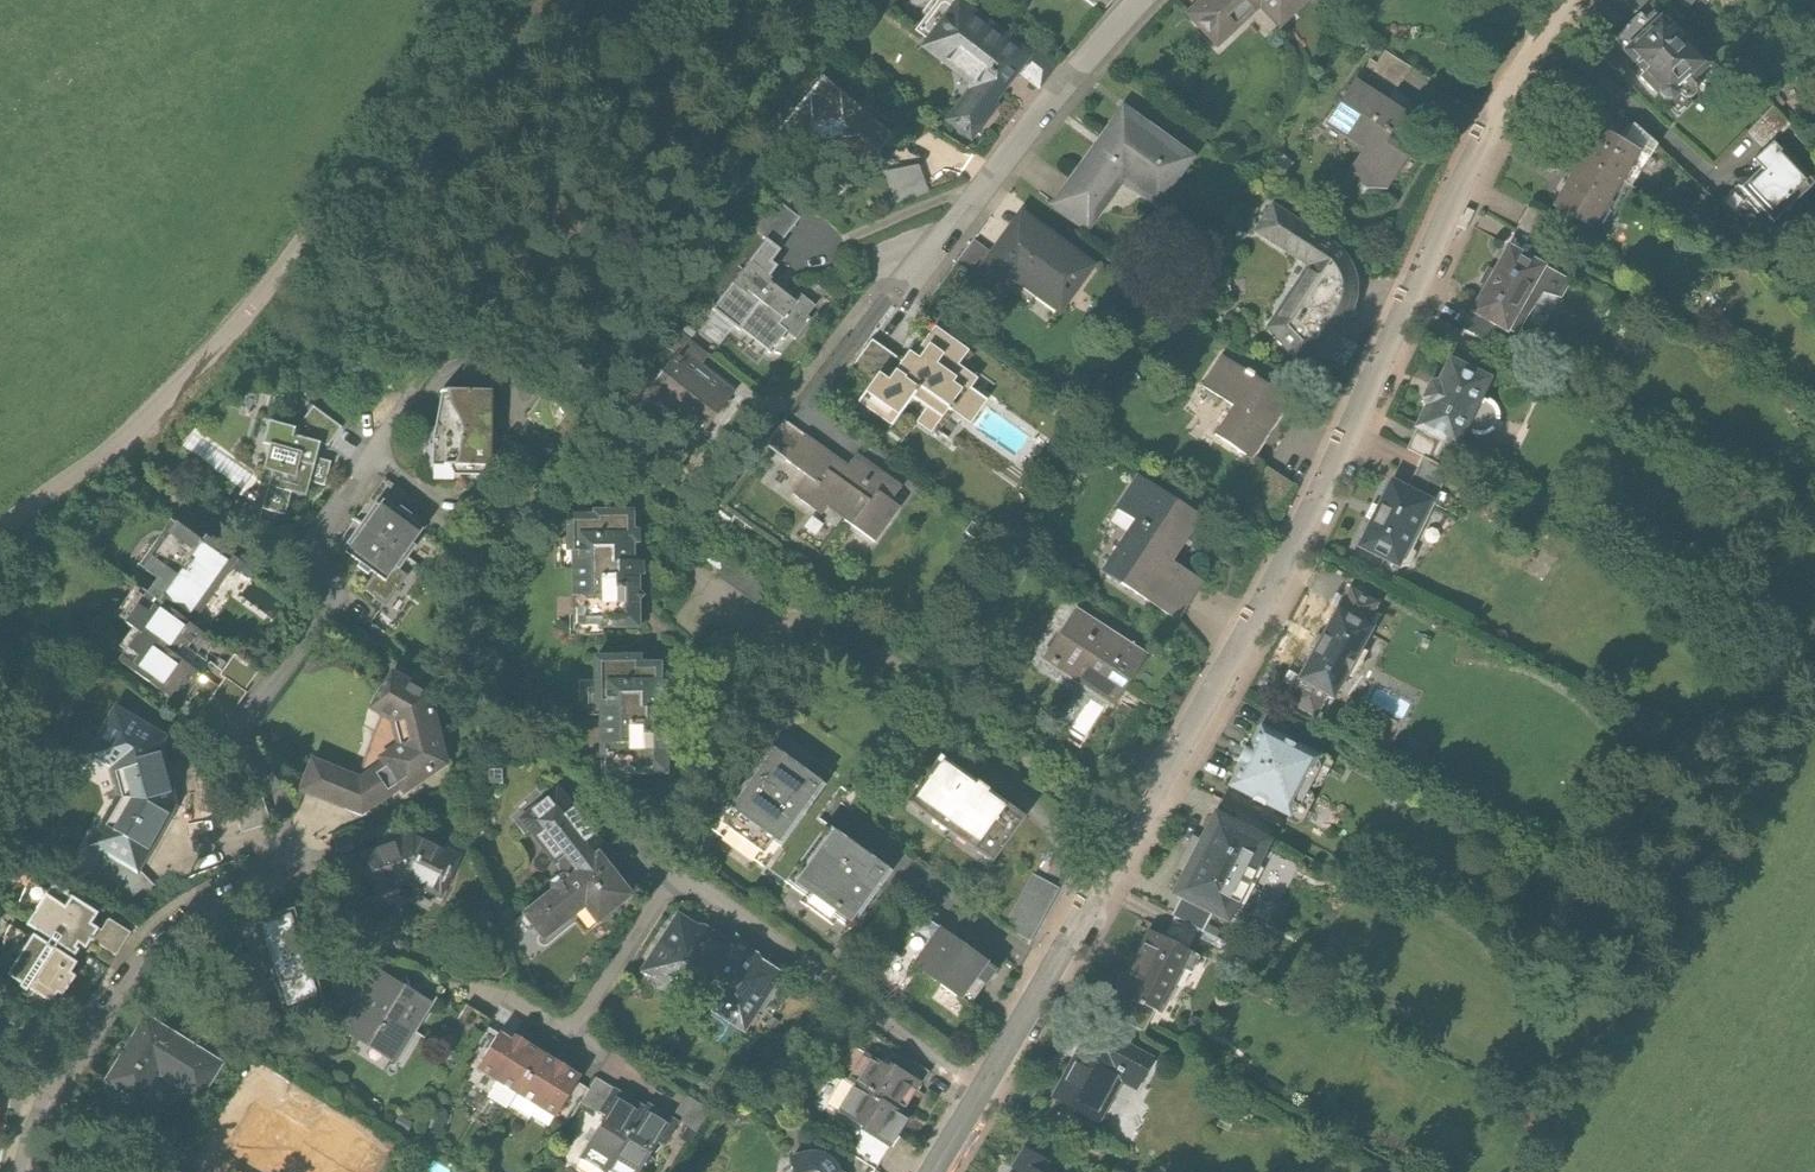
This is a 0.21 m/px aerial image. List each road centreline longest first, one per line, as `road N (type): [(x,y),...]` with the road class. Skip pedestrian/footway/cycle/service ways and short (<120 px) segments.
road 1 (residential): [(1562,0),(1488,125),(1290,552),(938,1171)]
road 2 (unclassified): [(449,0),(379,148),(207,364),(0,533)]
road 3 (residential): [(311,860),(157,944),(64,1075),(37,1171)]
road 4 (residential): [(1151,0),(897,286)]

